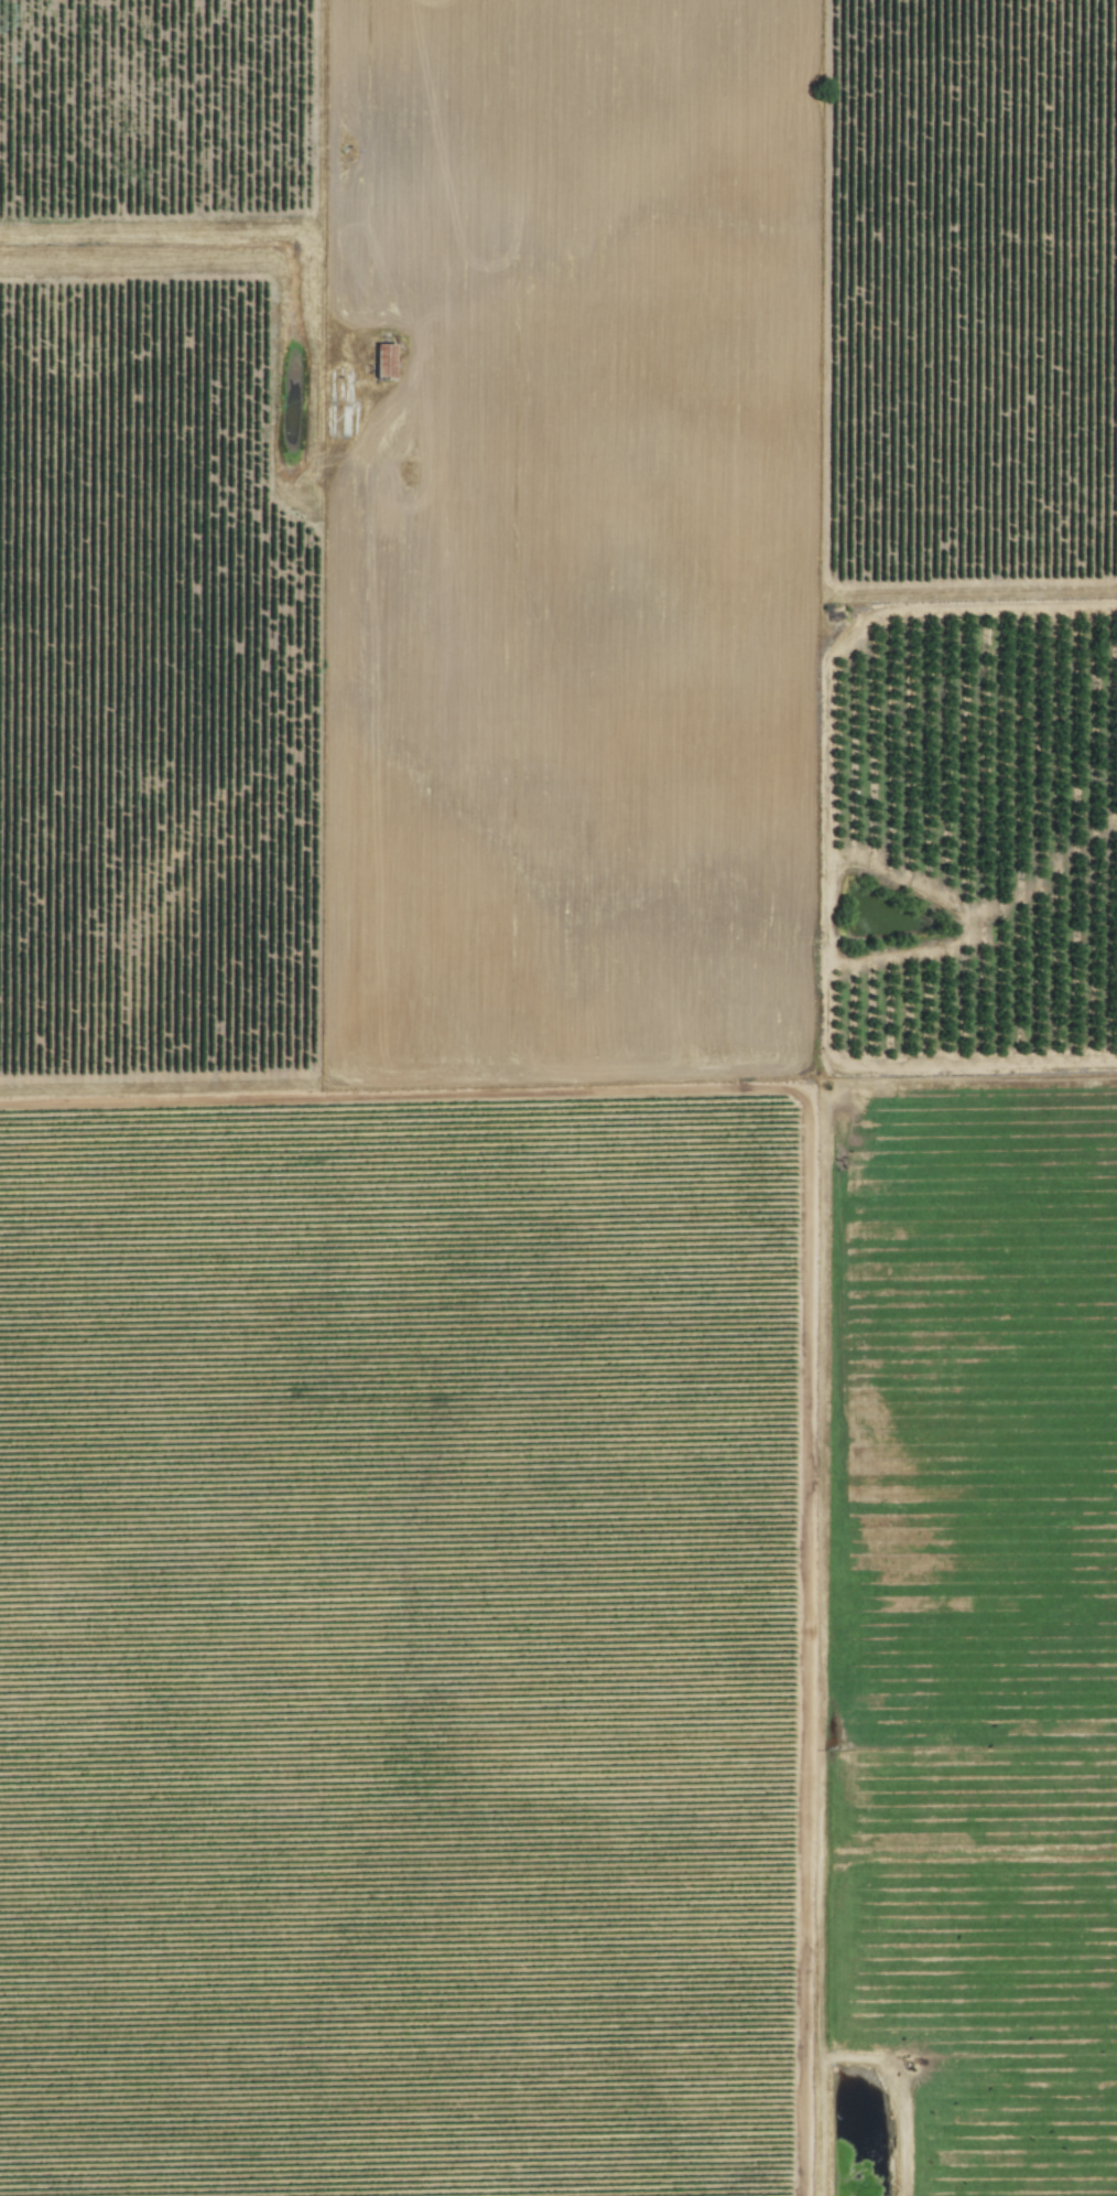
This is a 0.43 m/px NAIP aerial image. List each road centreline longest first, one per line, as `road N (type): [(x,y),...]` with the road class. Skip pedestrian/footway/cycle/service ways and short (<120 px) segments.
road 1 (residential): [(0,1110),(772,1101),(798,1111),(793,2195)]

